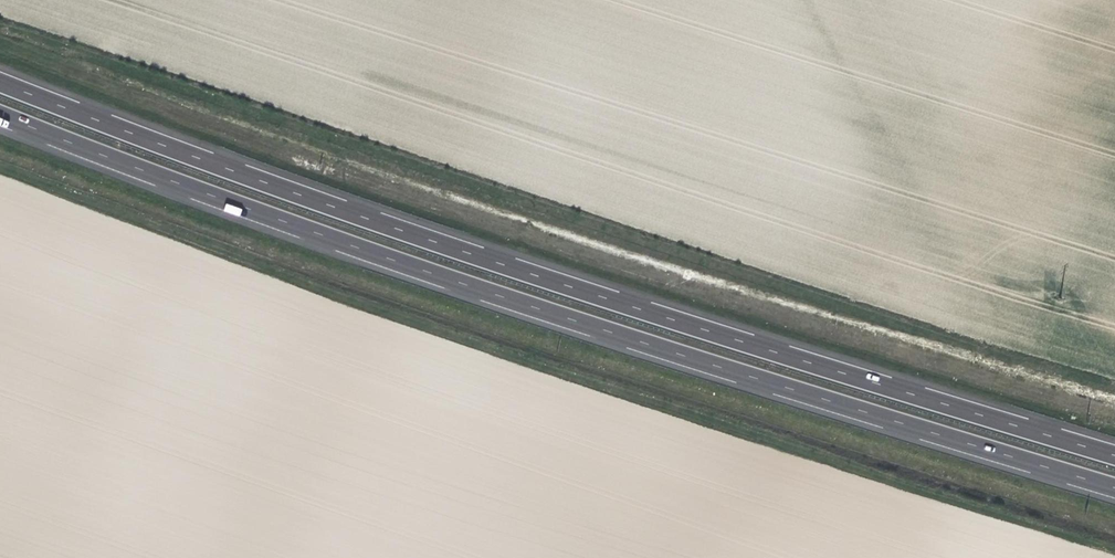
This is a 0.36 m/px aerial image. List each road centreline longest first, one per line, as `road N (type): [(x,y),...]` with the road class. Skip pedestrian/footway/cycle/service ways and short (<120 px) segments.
road 1 (motorway): [(0,114),(286,224),(591,327),(1114,487)]
road 2 (motorway): [(1114,455),(593,294),(0,82)]

